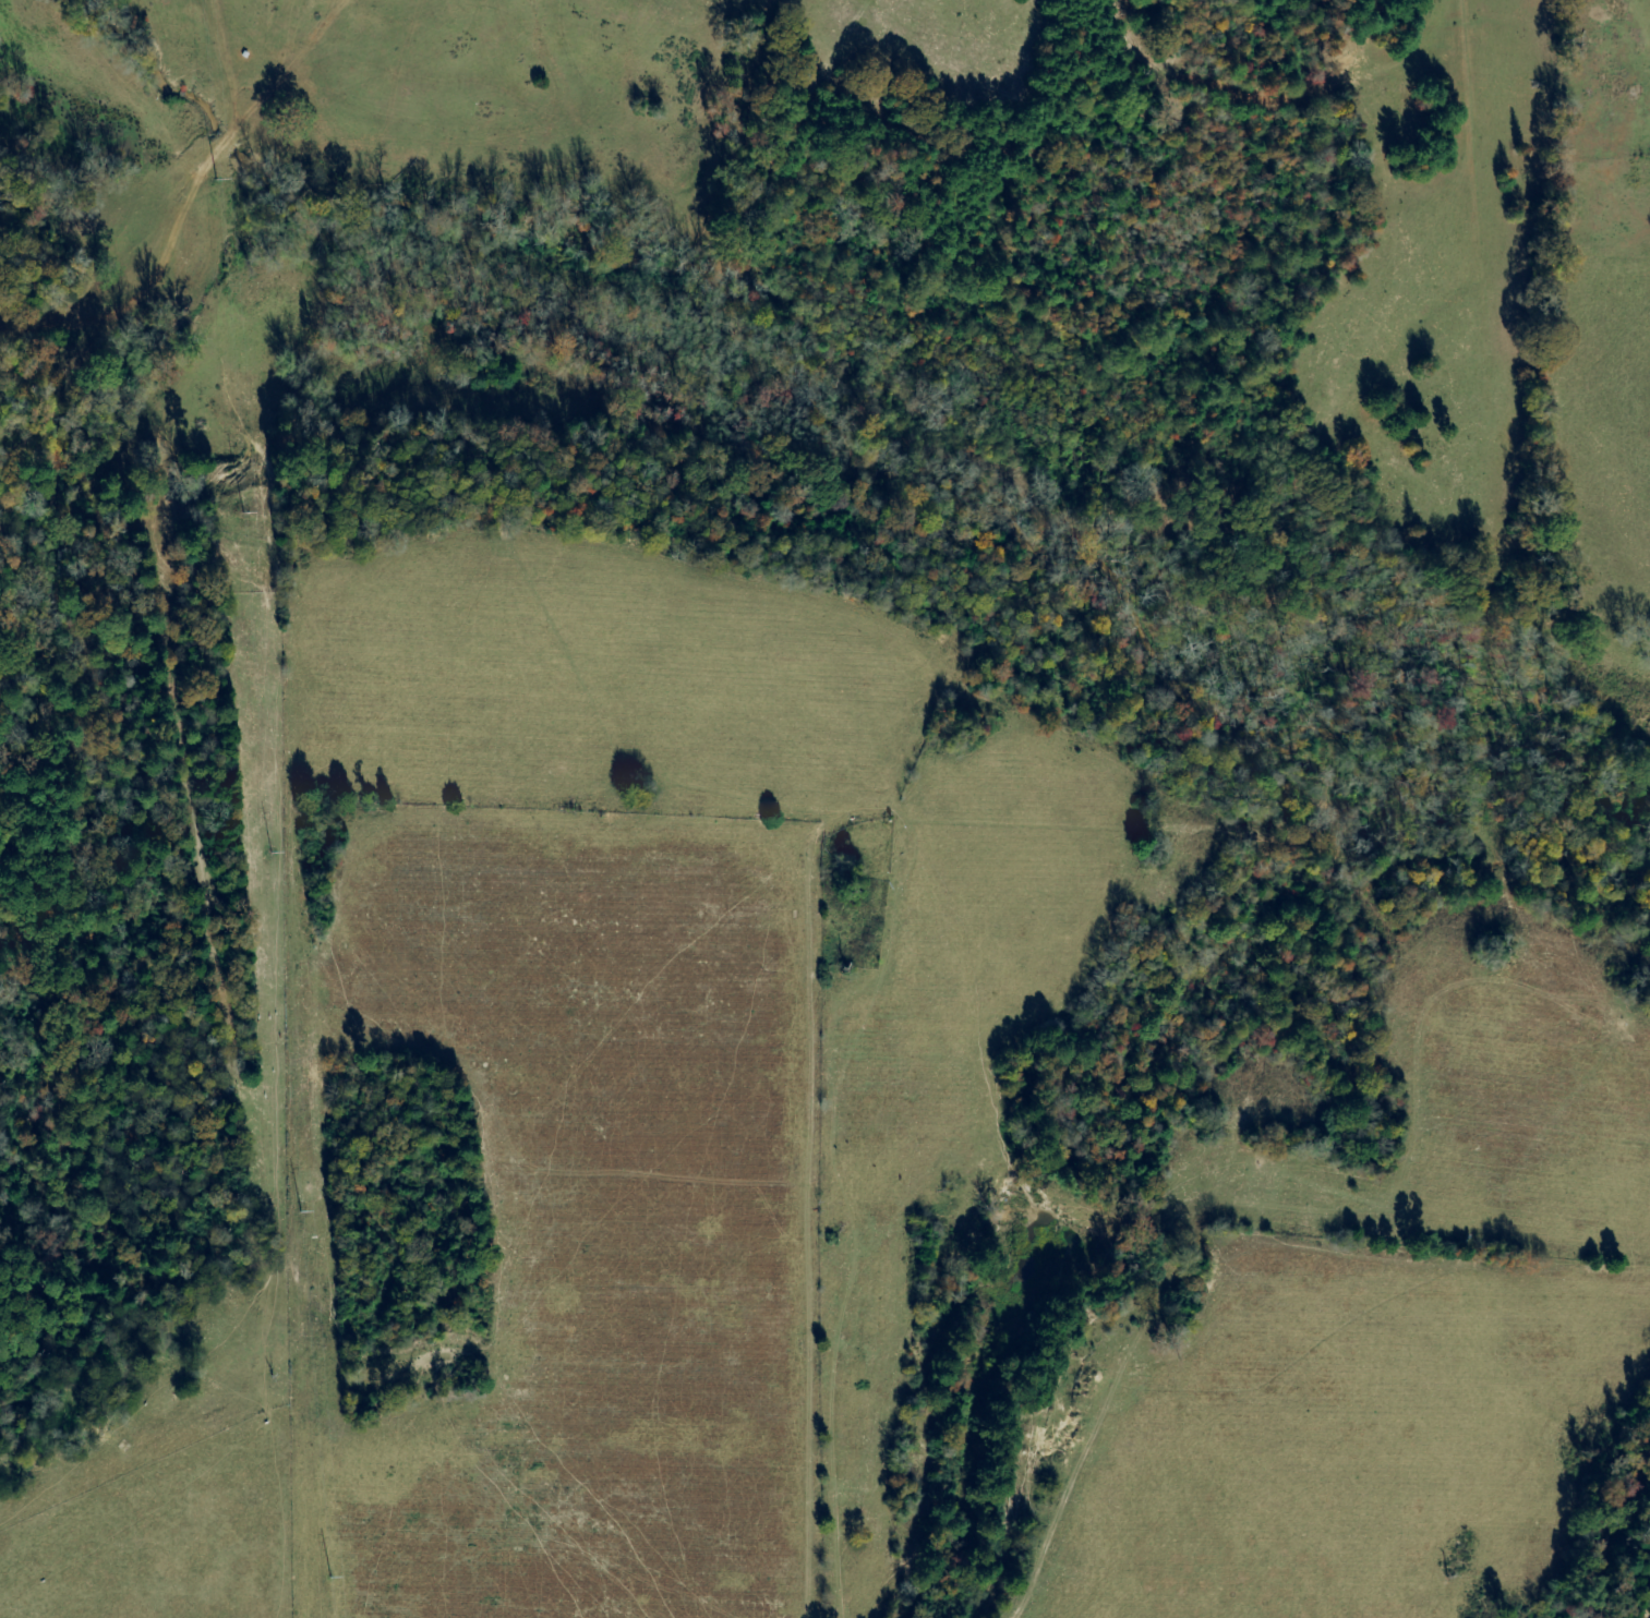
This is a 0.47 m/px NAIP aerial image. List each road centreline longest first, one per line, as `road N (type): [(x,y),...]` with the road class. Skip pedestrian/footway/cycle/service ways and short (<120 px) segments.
road 1 (residential): [(1583,1617),(1606,1512),(1649,1432)]

